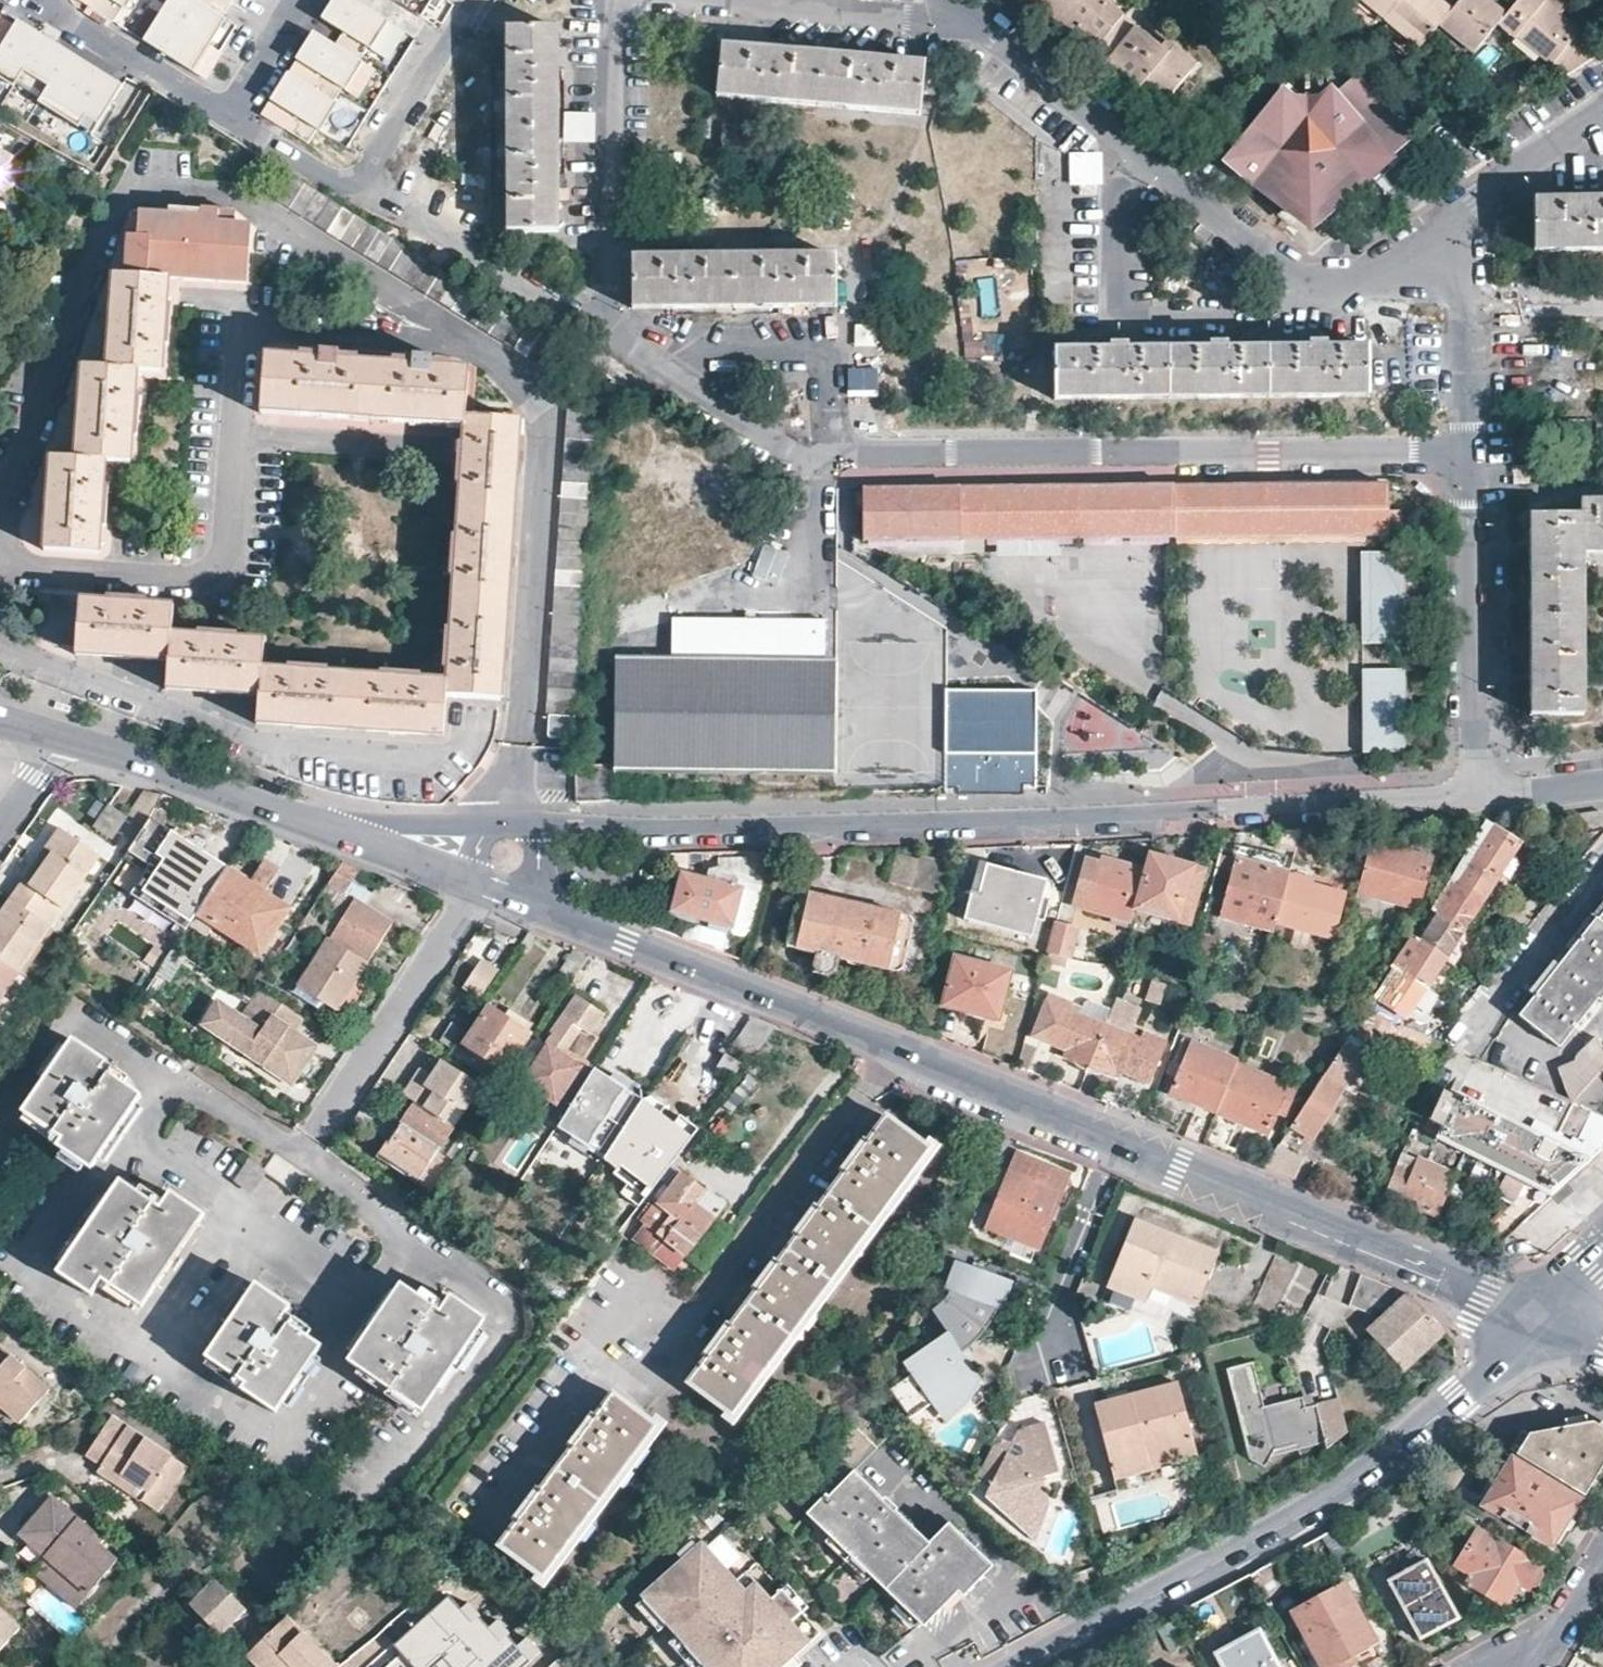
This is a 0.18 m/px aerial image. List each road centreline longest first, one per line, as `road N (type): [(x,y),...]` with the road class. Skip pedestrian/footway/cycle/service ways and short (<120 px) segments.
road 1 (residential): [(525,901),(897,1049),(1538,1324)]
road 2 (residential): [(1474,802),(1064,825),(723,833),(536,828)]
road 3 (residential): [(611,345),(793,450),(1437,450),(1468,459)]
road 4 (tertiary): [(1024,1666),(1359,1481),(1467,1399),(1538,1324)]
road 5 (residential): [(1323,286),(1322,306),(1107,303),(1106,203),(1145,155)]
road 6 (residential): [(619,0),(611,345)]
road 7 (residential): [(1474,802),(1468,459)]
road 8 (residential): [(50,745),(338,831)]
road 9 (residential): [(611,345),(356,189)]
road 10 (residential): [(315,1134),(480,885)]
road 11 (residential): [(1468,459),(1465,277),(1412,277)]
road 12 (residential): [(1145,155),(963,11)]
road 13 (residential): [(476,0),(356,189)]
road 14 (residential): [(1323,286),(1300,281),(1145,155)]
road 15 (residential): [(1576,129),(1412,277)]
road 16 (residential): [(232,113),(47,0)]
road 17 (residential): [(1470,1036),(1602,867)]
road 18 (residential): [(963,11),(760,0)]
road 19 (residential): [(338,831),(480,885)]
road 20 (residential): [(487,829),(338,831)]
road 21 (residential): [(356,189),(232,113)]
road 22 (residential): [(1602,444),(1468,459)]
road 23 (residential): [(232,113),(301,0)]
road 24 (residential): [(1602,789),(1474,802)]
road 25 (residential): [(1526,1659),(1577,1613),(1602,1566)]

